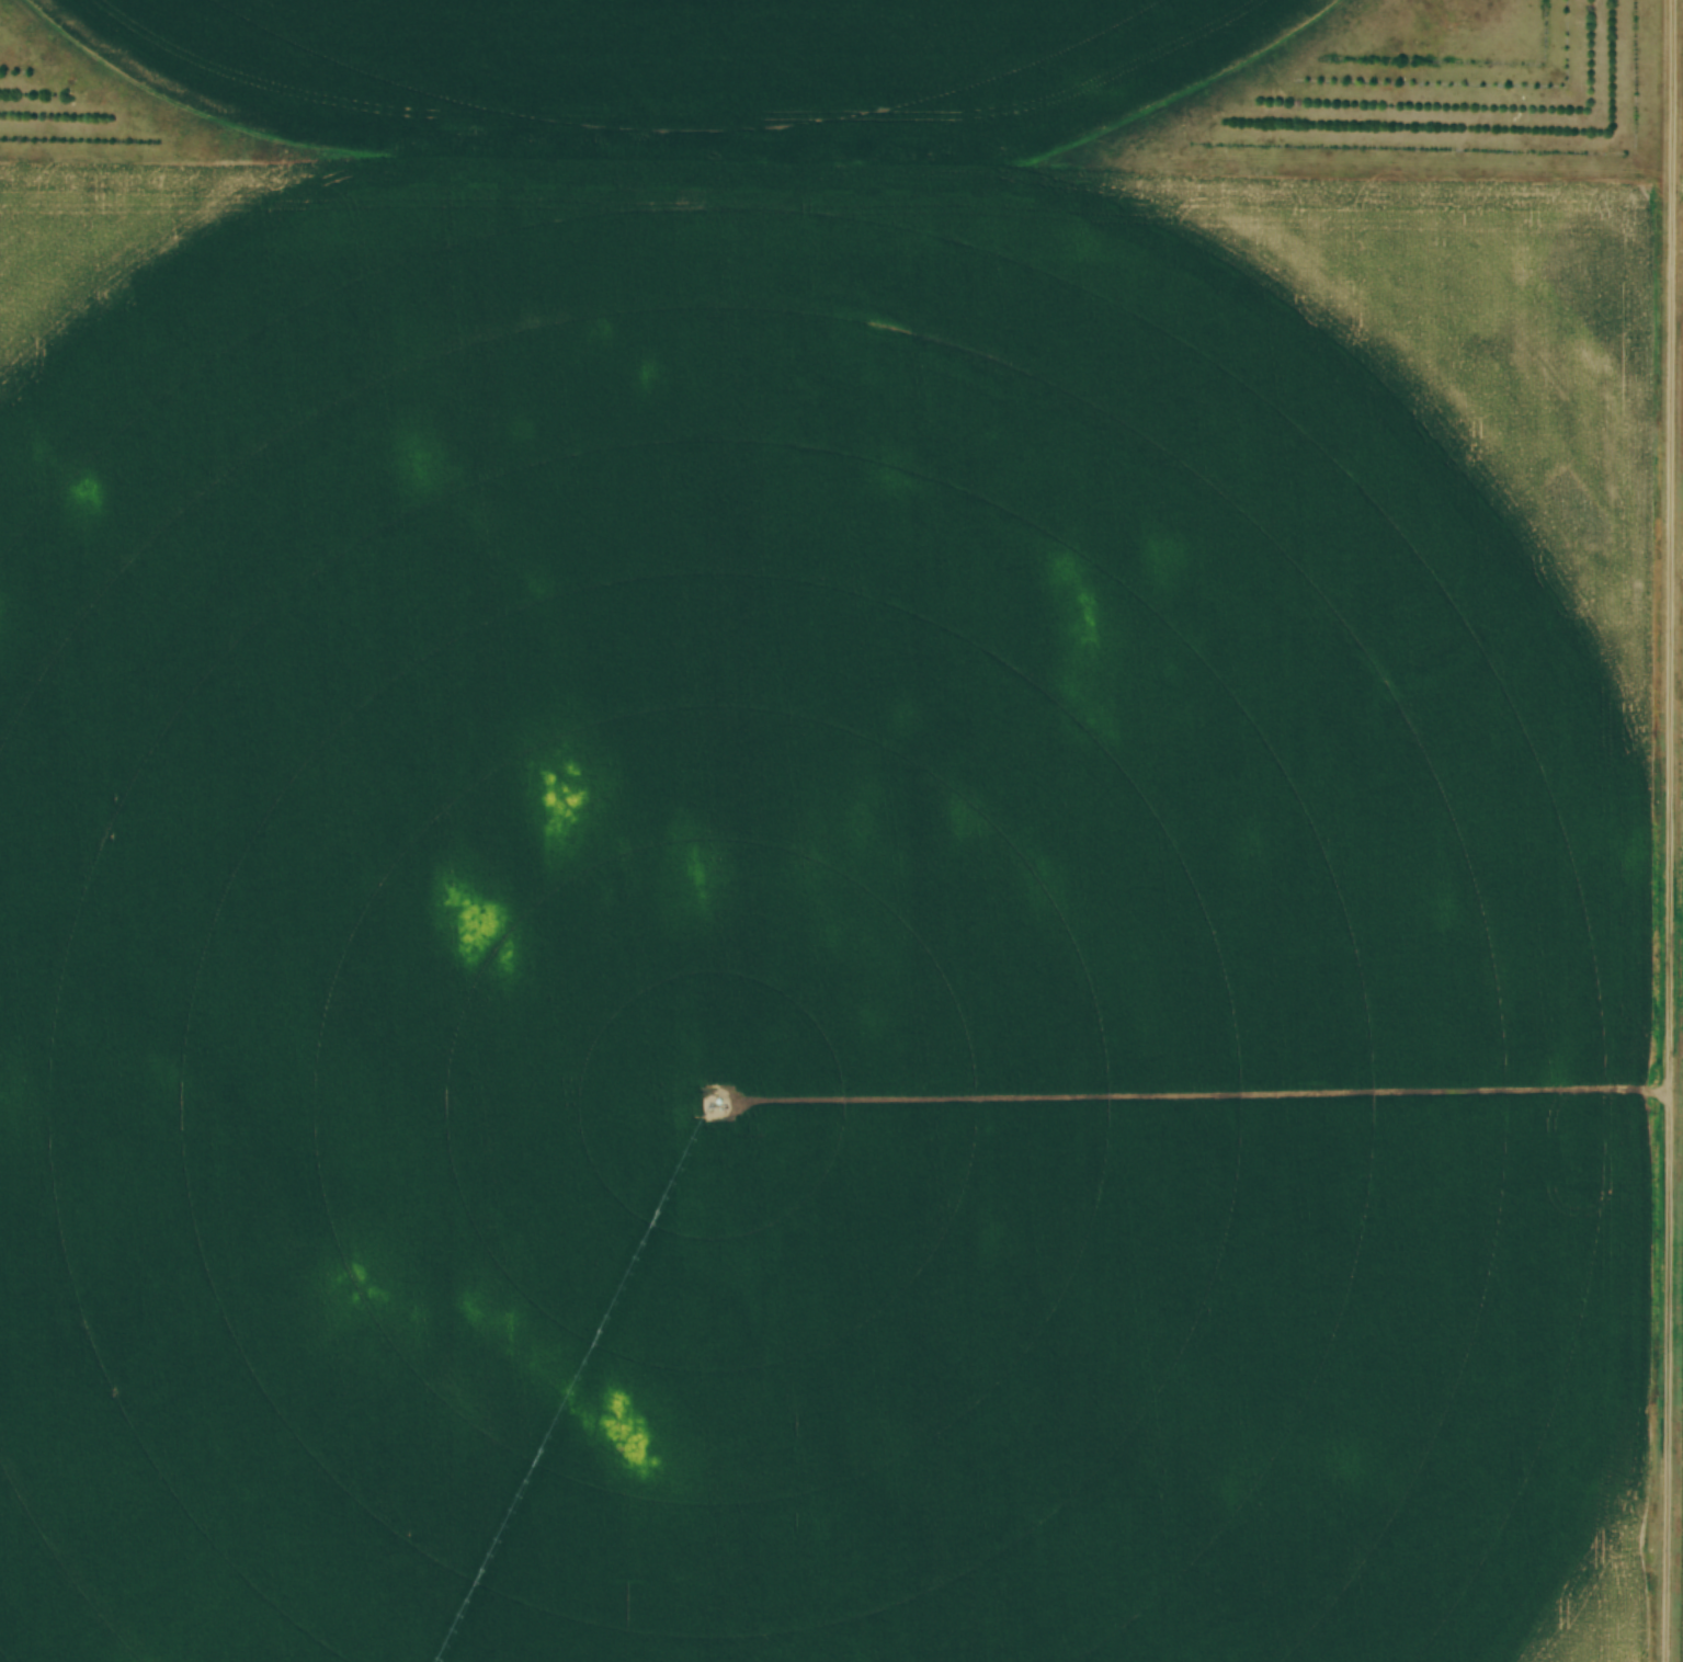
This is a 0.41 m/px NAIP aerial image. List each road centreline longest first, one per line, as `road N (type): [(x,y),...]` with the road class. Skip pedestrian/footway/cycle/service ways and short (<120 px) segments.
road 1 (residential): [(1664,1661),(1672,0)]

